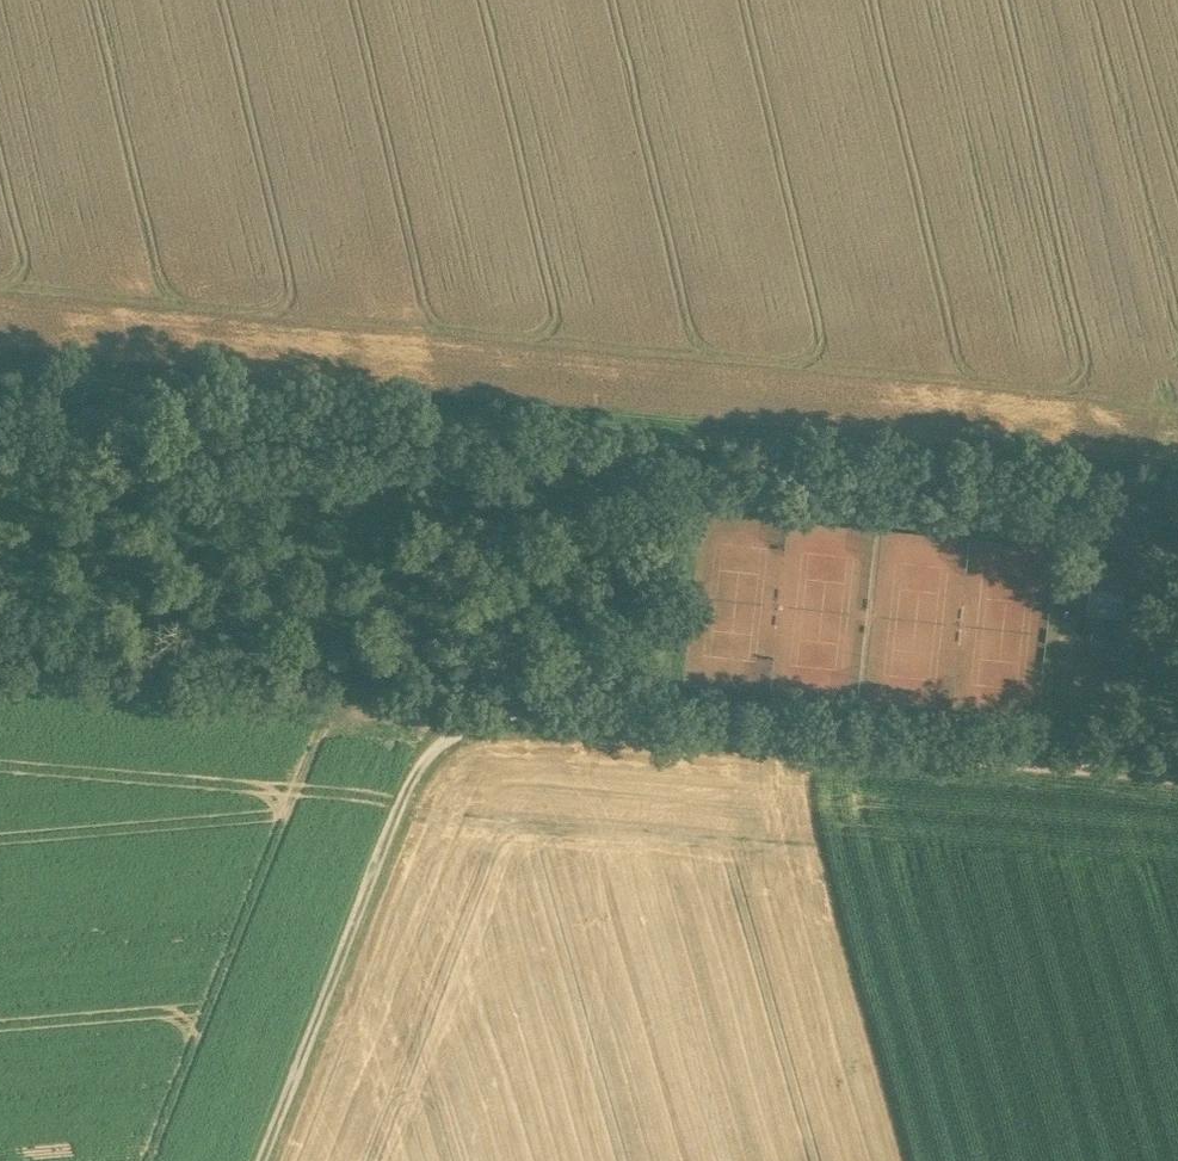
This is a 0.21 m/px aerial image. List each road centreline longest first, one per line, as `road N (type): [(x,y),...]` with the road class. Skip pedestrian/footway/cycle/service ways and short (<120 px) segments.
road 1 (track): [(1177,779),(477,717),(432,735),(268,1160)]
road 2 (track): [(1177,476),(0,359)]

